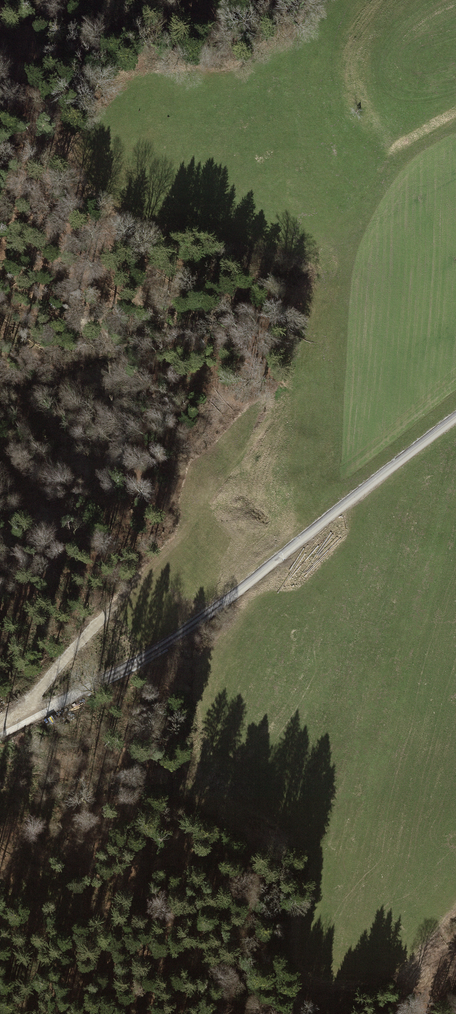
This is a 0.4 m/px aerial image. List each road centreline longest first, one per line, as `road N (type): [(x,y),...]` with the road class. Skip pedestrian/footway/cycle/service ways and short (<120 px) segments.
road 1 (unclassified): [(455,420),(211,616),(0,733)]
road 2 (track): [(417,450),(396,435),(412,285),(407,179),(413,146),(455,122)]
road 3 (track): [(192,525),(2,732)]

